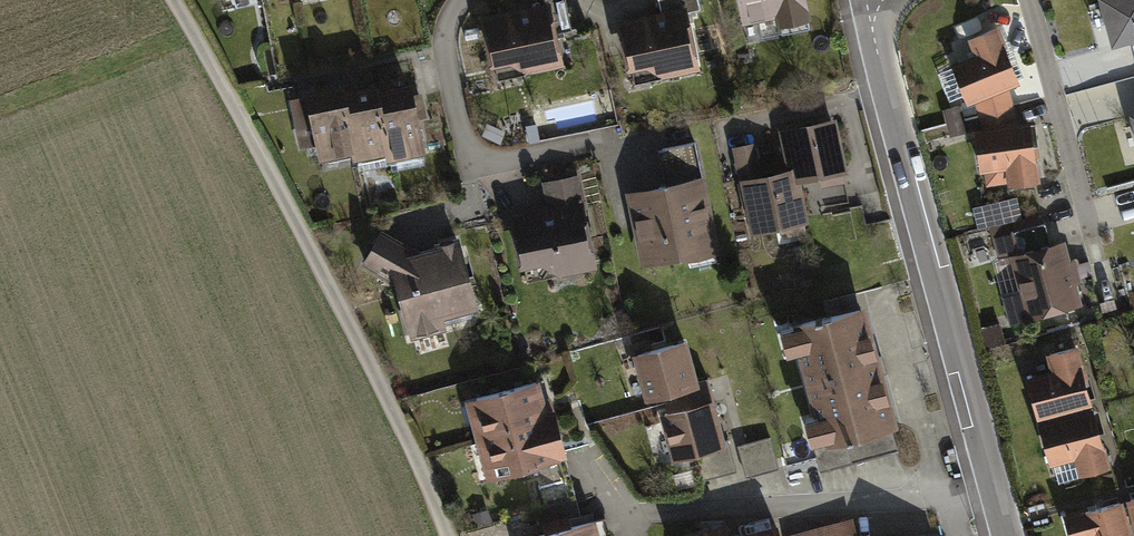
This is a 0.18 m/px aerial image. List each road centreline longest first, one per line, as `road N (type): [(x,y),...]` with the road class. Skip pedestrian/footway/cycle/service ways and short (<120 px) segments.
road 1 (track): [(451,535),(231,94),(173,0)]
road 2 (residential): [(867,0),(993,483)]
road 3 (residential): [(993,483),(922,499),(625,516)]

